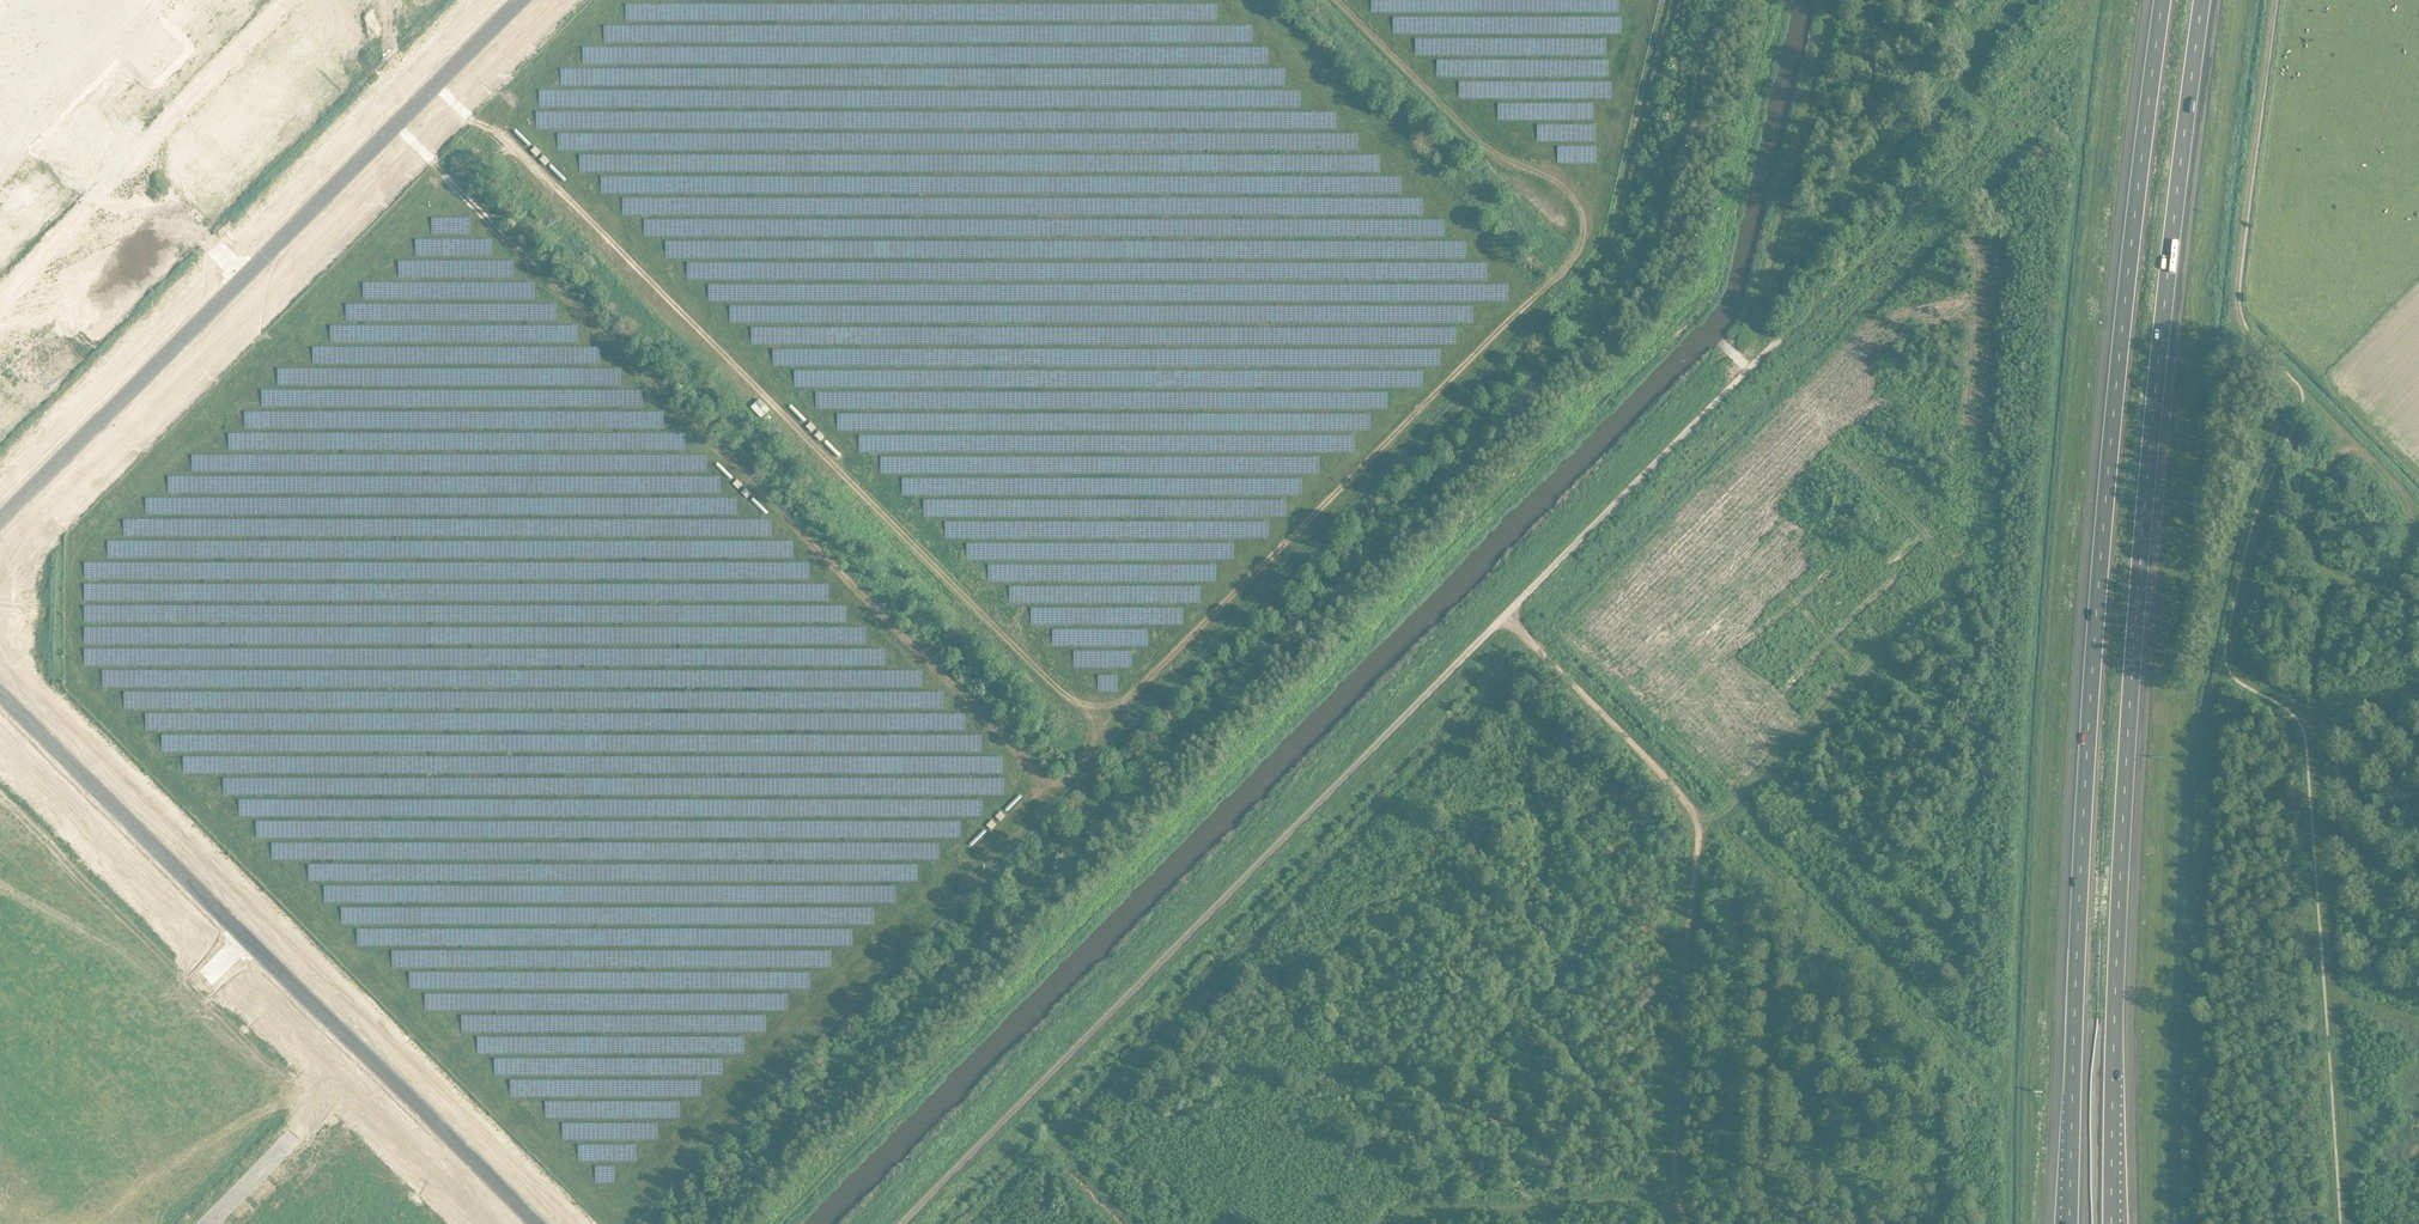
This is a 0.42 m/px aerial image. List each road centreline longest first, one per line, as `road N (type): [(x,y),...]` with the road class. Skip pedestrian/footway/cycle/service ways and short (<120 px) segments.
road 1 (motorway): [(2109,1223),(2145,537),(2205,0)]
road 2 (motorway): [(2159,0),(2094,604),(2069,1223)]
road 3 (unclassified): [(0,548),(547,0)]
road 4 (unclassified): [(491,0),(0,494)]
road 5 (track): [(1687,1223),(1680,1177),(1699,821),(1688,796),(1582,681),(1508,614)]
road 6 (unclassified): [(419,1112),(0,696)]
road 7 (unclassified): [(0,755),(341,1082),(419,1112)]
road 8 (track): [(2296,391),(2402,502),(2408,542),(2391,570),(2356,581),(2318,567),(2305,528),(2318,483)]
road 9 (unclassified): [(532,1223),(419,1112)]
road 10 (track): [(211,1223),(301,1133)]

